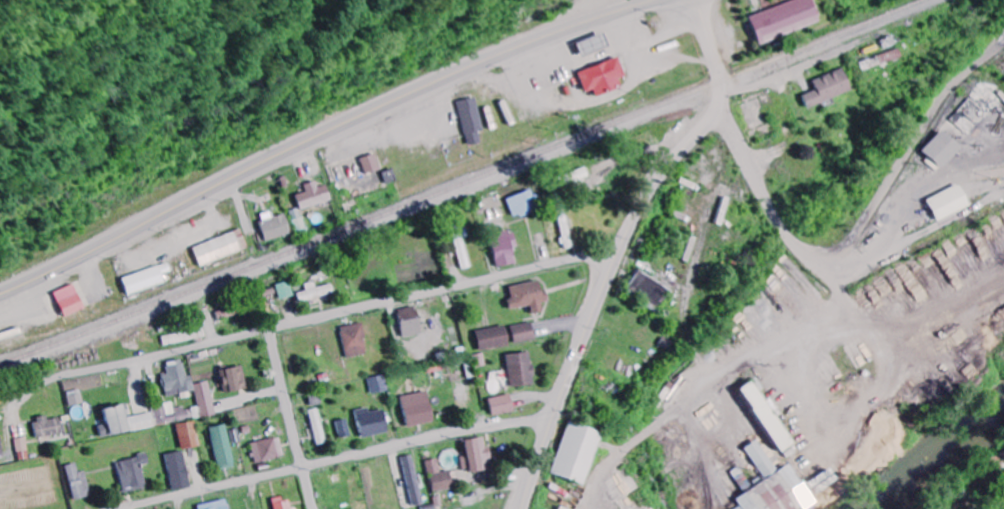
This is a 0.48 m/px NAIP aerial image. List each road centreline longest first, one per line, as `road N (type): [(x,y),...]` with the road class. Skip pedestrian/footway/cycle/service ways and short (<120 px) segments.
road 1 (secondary): [(0,296),(374,111),(658,0)]
road 2 (residential): [(616,260),(565,262),(42,384)]
road 3 (tertiary): [(699,0),(720,73),(718,109),(635,219),(521,508)]
road 4 (residential): [(550,424),(480,426),(129,508)]
road 5 (residential): [(271,329),(312,508)]
road 6 (residential): [(722,97),(846,49)]

